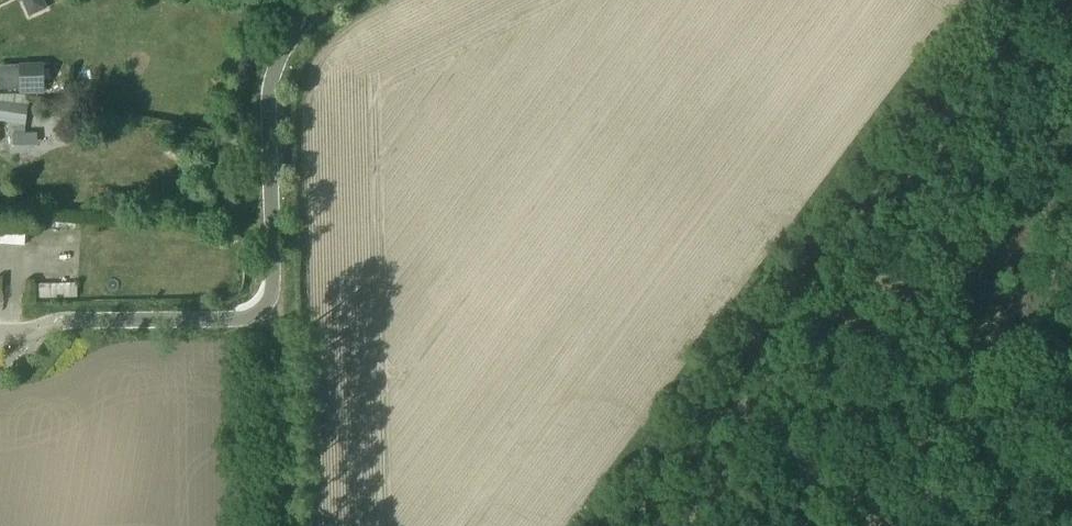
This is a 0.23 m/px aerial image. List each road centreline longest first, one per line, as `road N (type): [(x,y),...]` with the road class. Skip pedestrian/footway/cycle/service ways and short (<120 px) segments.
road 1 (residential): [(328,0),(275,56),(266,130),(276,283),(266,309),(233,321),(85,319),(0,330)]
road 2 (track): [(266,309),(279,348),(282,525)]

